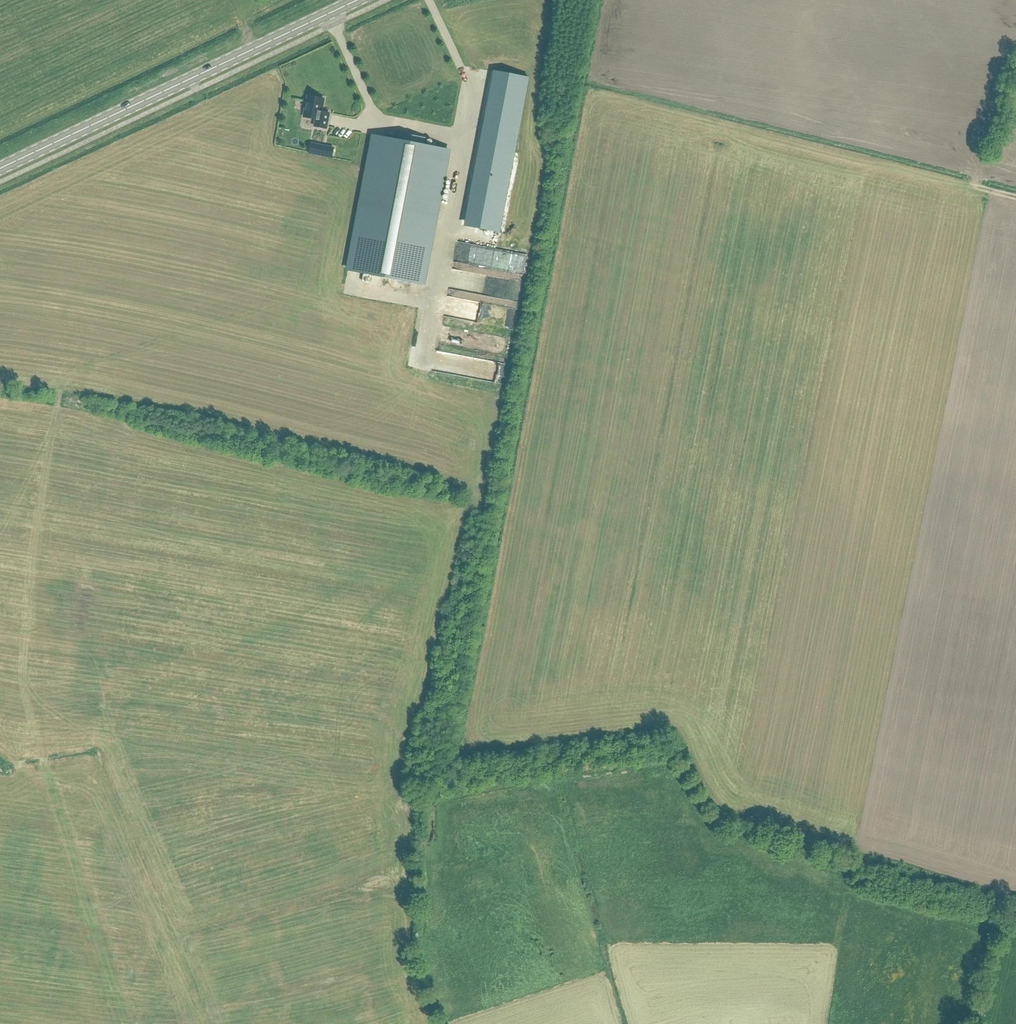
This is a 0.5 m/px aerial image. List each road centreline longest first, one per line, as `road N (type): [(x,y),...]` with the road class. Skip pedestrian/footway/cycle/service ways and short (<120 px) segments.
road 1 (secondary): [(0,168),(356,0)]

